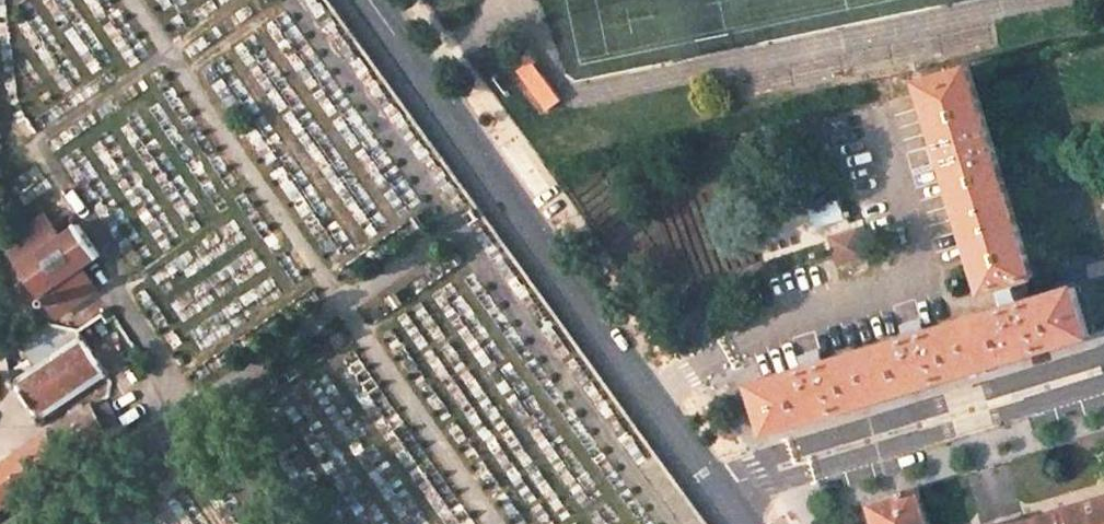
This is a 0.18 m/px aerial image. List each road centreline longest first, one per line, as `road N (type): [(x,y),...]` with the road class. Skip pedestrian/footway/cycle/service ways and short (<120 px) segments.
road 1 (tertiary): [(745,523),(369,0)]

